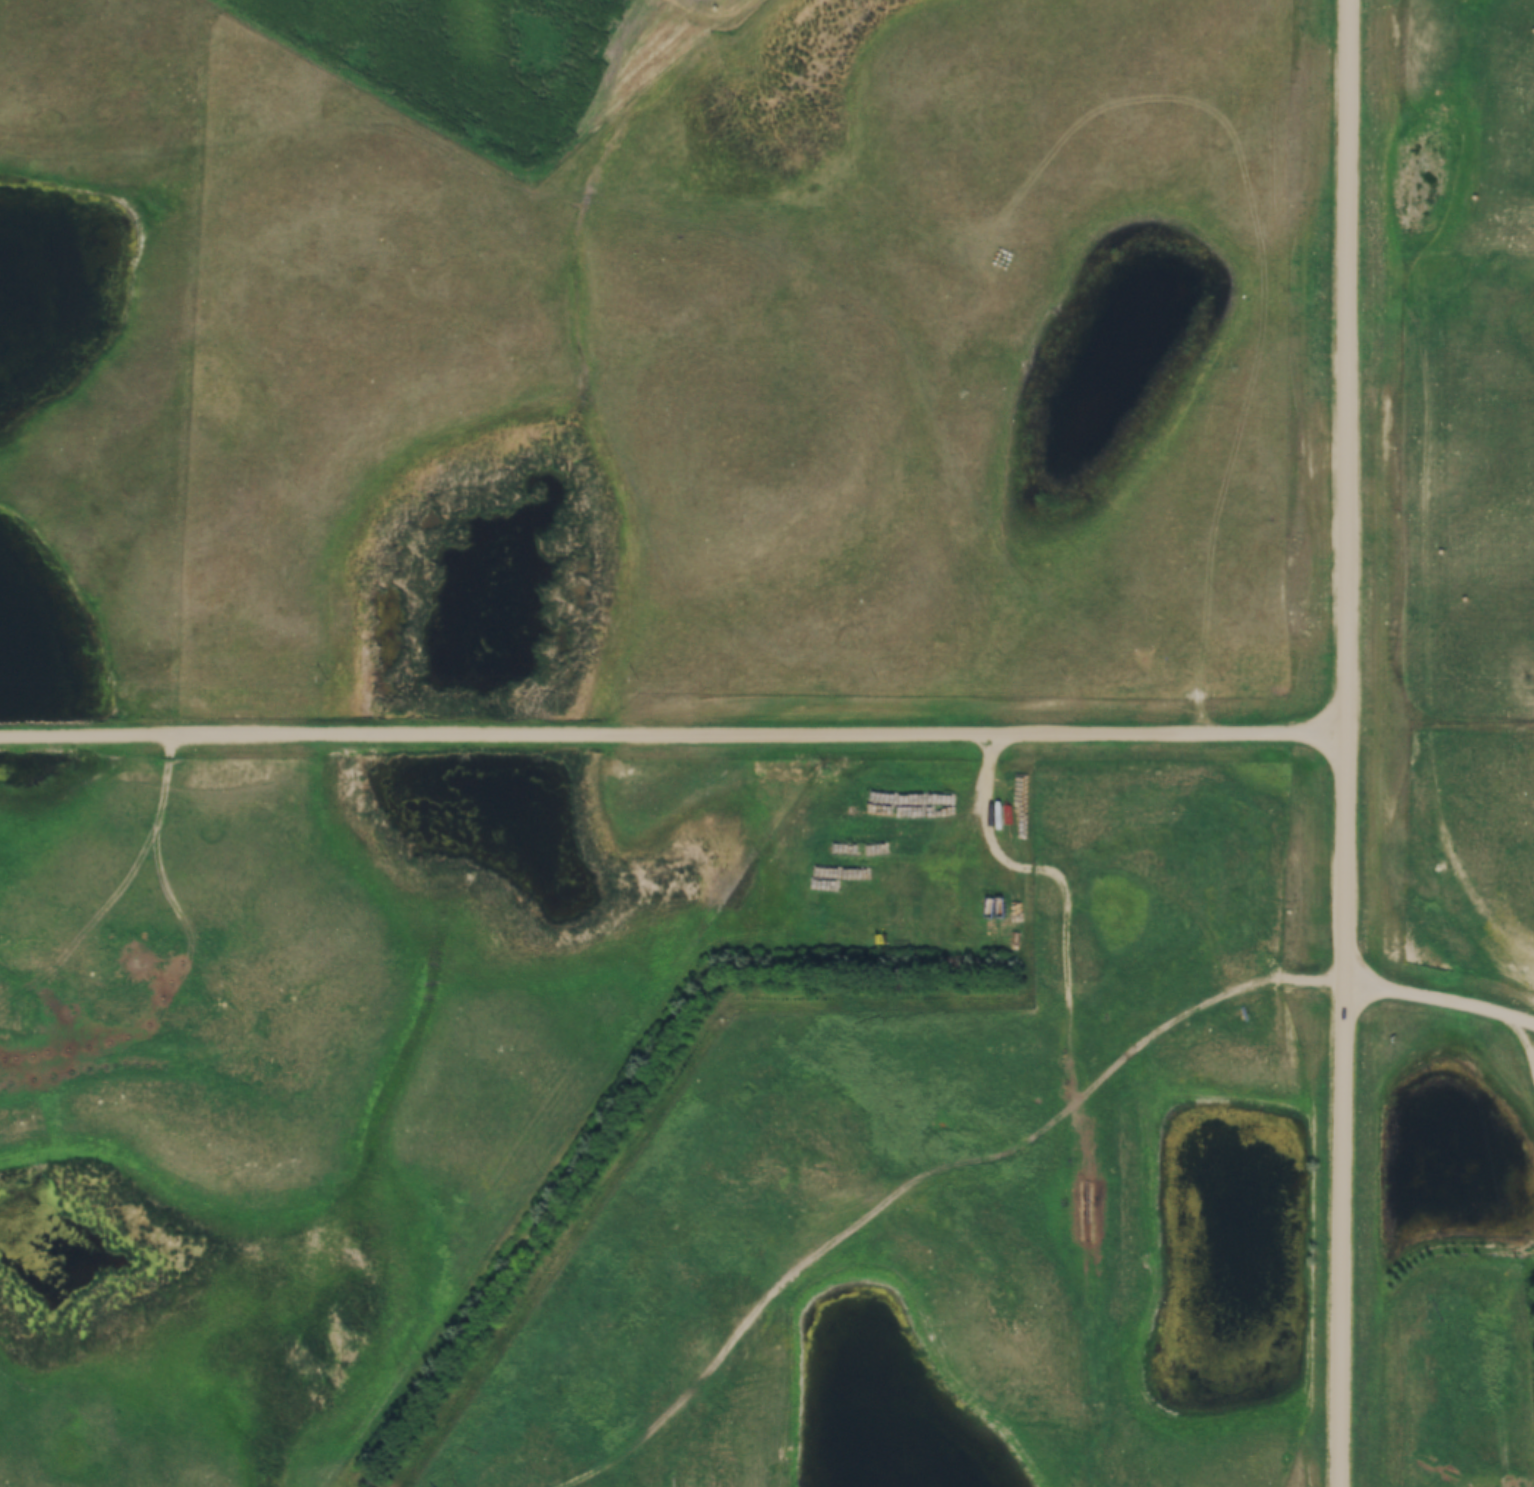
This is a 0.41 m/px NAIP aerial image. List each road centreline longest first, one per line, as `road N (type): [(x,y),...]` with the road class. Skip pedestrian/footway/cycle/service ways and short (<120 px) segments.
road 1 (residential): [(1340,1486),(1351,0)]
road 2 (residential): [(1347,738),(0,739)]
road 3 (track): [(1187,1017),(1267,980),(1345,989)]

